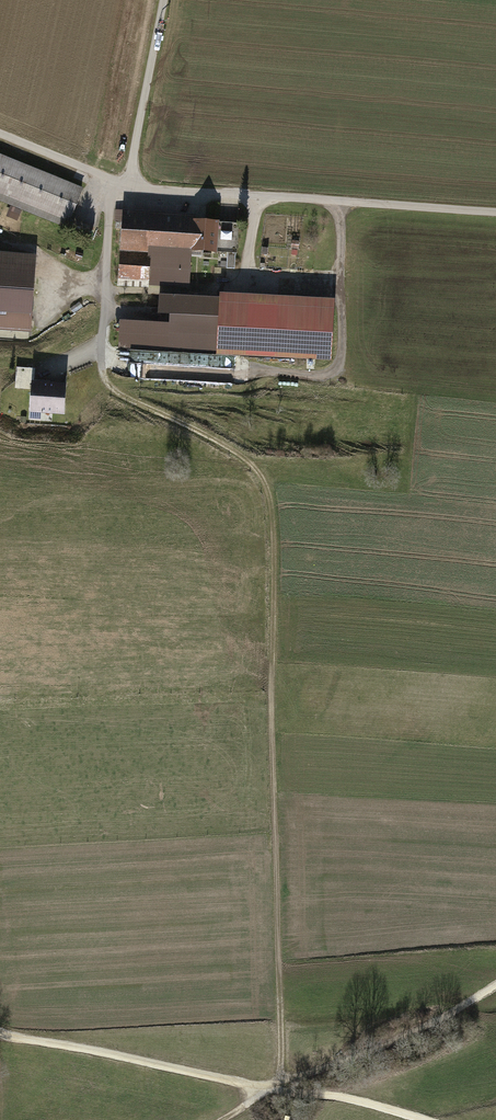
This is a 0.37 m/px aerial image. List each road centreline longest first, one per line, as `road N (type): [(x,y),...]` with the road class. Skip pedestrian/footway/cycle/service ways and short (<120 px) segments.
road 1 (track): [(125,186),(109,199),(101,378),(240,450),(260,470),(275,526),(278,1076),(216,1119)]
road 2 (track): [(0,1031),(360,1101),(417,1119)]
road 3 (track): [(125,186),(495,209)]
road 4 (track): [(0,133),(125,186)]

